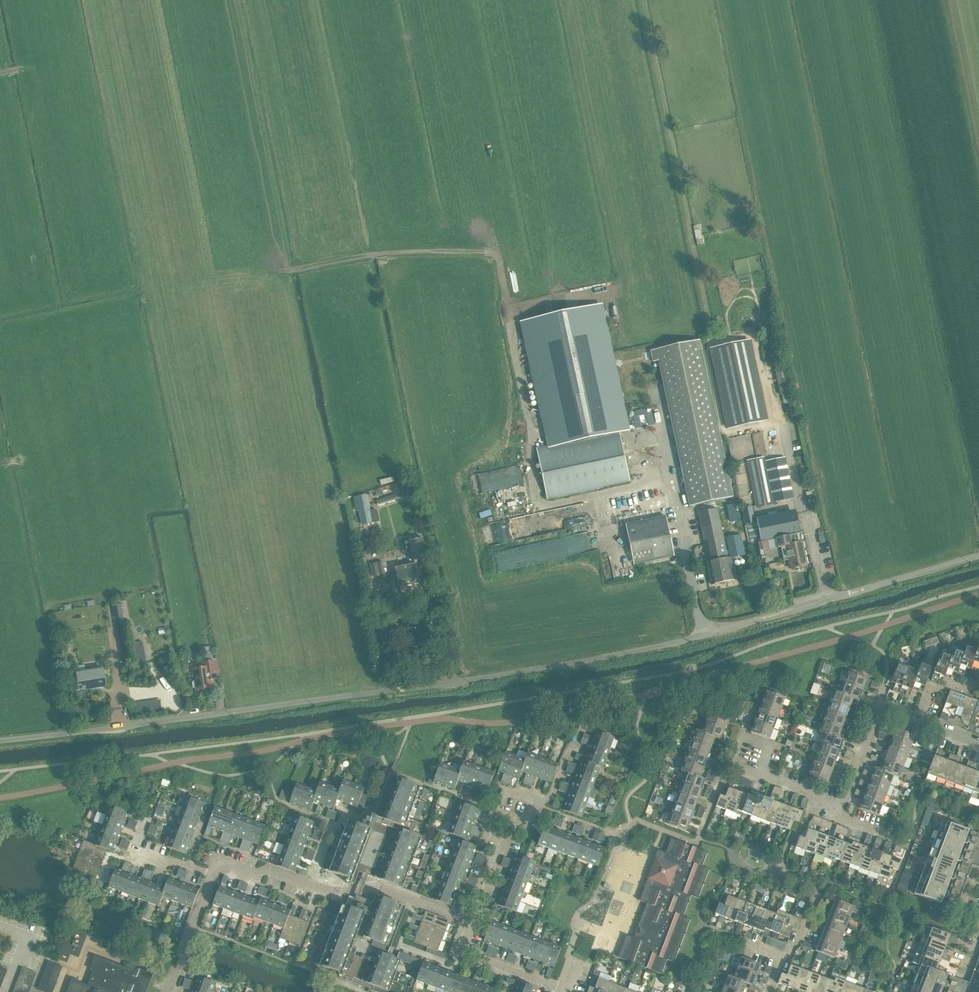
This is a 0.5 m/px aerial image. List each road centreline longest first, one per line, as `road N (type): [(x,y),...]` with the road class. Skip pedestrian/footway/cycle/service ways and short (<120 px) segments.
road 1 (unclassified): [(978,556),(660,646),(0,740)]
road 2 (track): [(187,292),(392,252),(501,254),(540,435),(530,452),(545,507),(670,479)]
road 3 (residential): [(470,925),(374,886),(324,890),(218,860),(213,875)]
road 4 (residential): [(768,991),(818,897),(788,876),(785,856),(816,796)]
road 5 (residential): [(558,987),(461,951),(470,925)]

